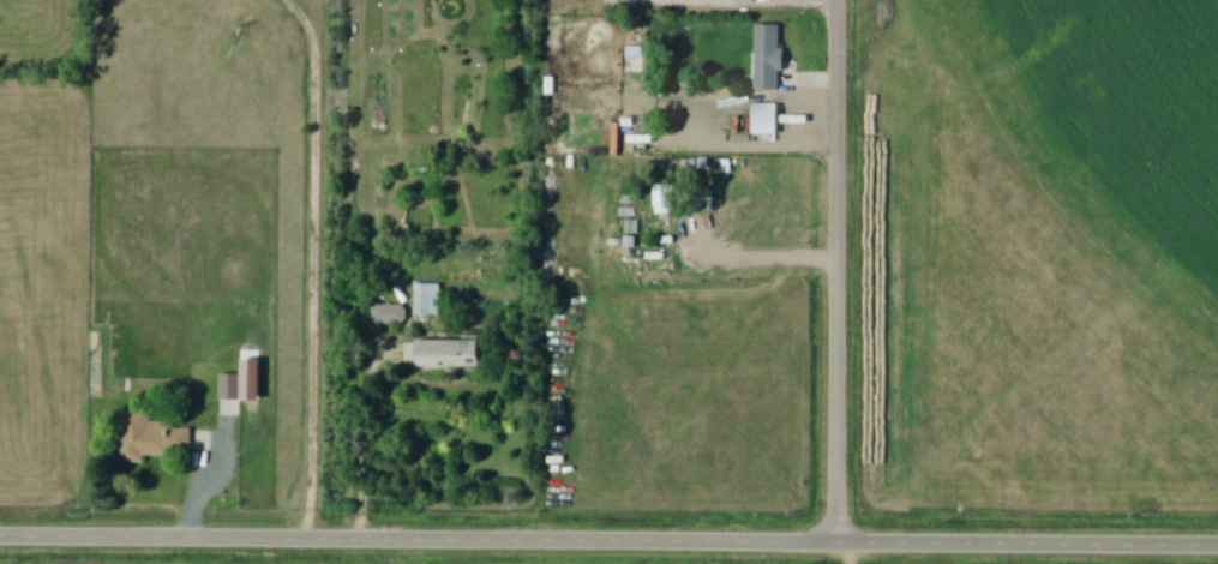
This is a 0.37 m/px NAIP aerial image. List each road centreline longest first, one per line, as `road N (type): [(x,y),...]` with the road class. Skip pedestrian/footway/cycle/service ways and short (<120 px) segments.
road 1 (tertiary): [(1217,544),(0,533)]
road 2 (residential): [(839,540),(836,0)]

